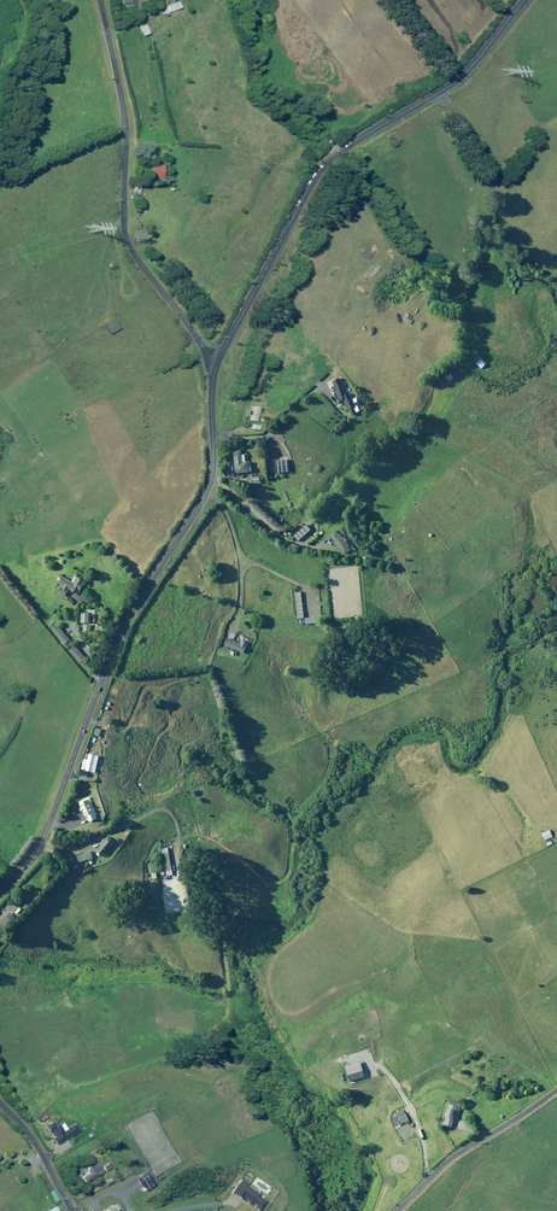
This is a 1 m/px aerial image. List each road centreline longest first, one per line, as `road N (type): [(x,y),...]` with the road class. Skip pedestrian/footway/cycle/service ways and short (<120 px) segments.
road 1 (unclassified): [(218,360),(207,401),(208,489),(128,622),(38,847),(0,891)]
road 2 (unclassified): [(524,0),(455,84),(316,172),(218,360)]
road 3 (unclassified): [(218,360),(125,237),(125,153),(100,0)]
road 4 (unclassified): [(404,1210),(456,1159),(556,1091)]
road 5 (unclassified): [(72,1210),(36,1144),(0,1104)]

